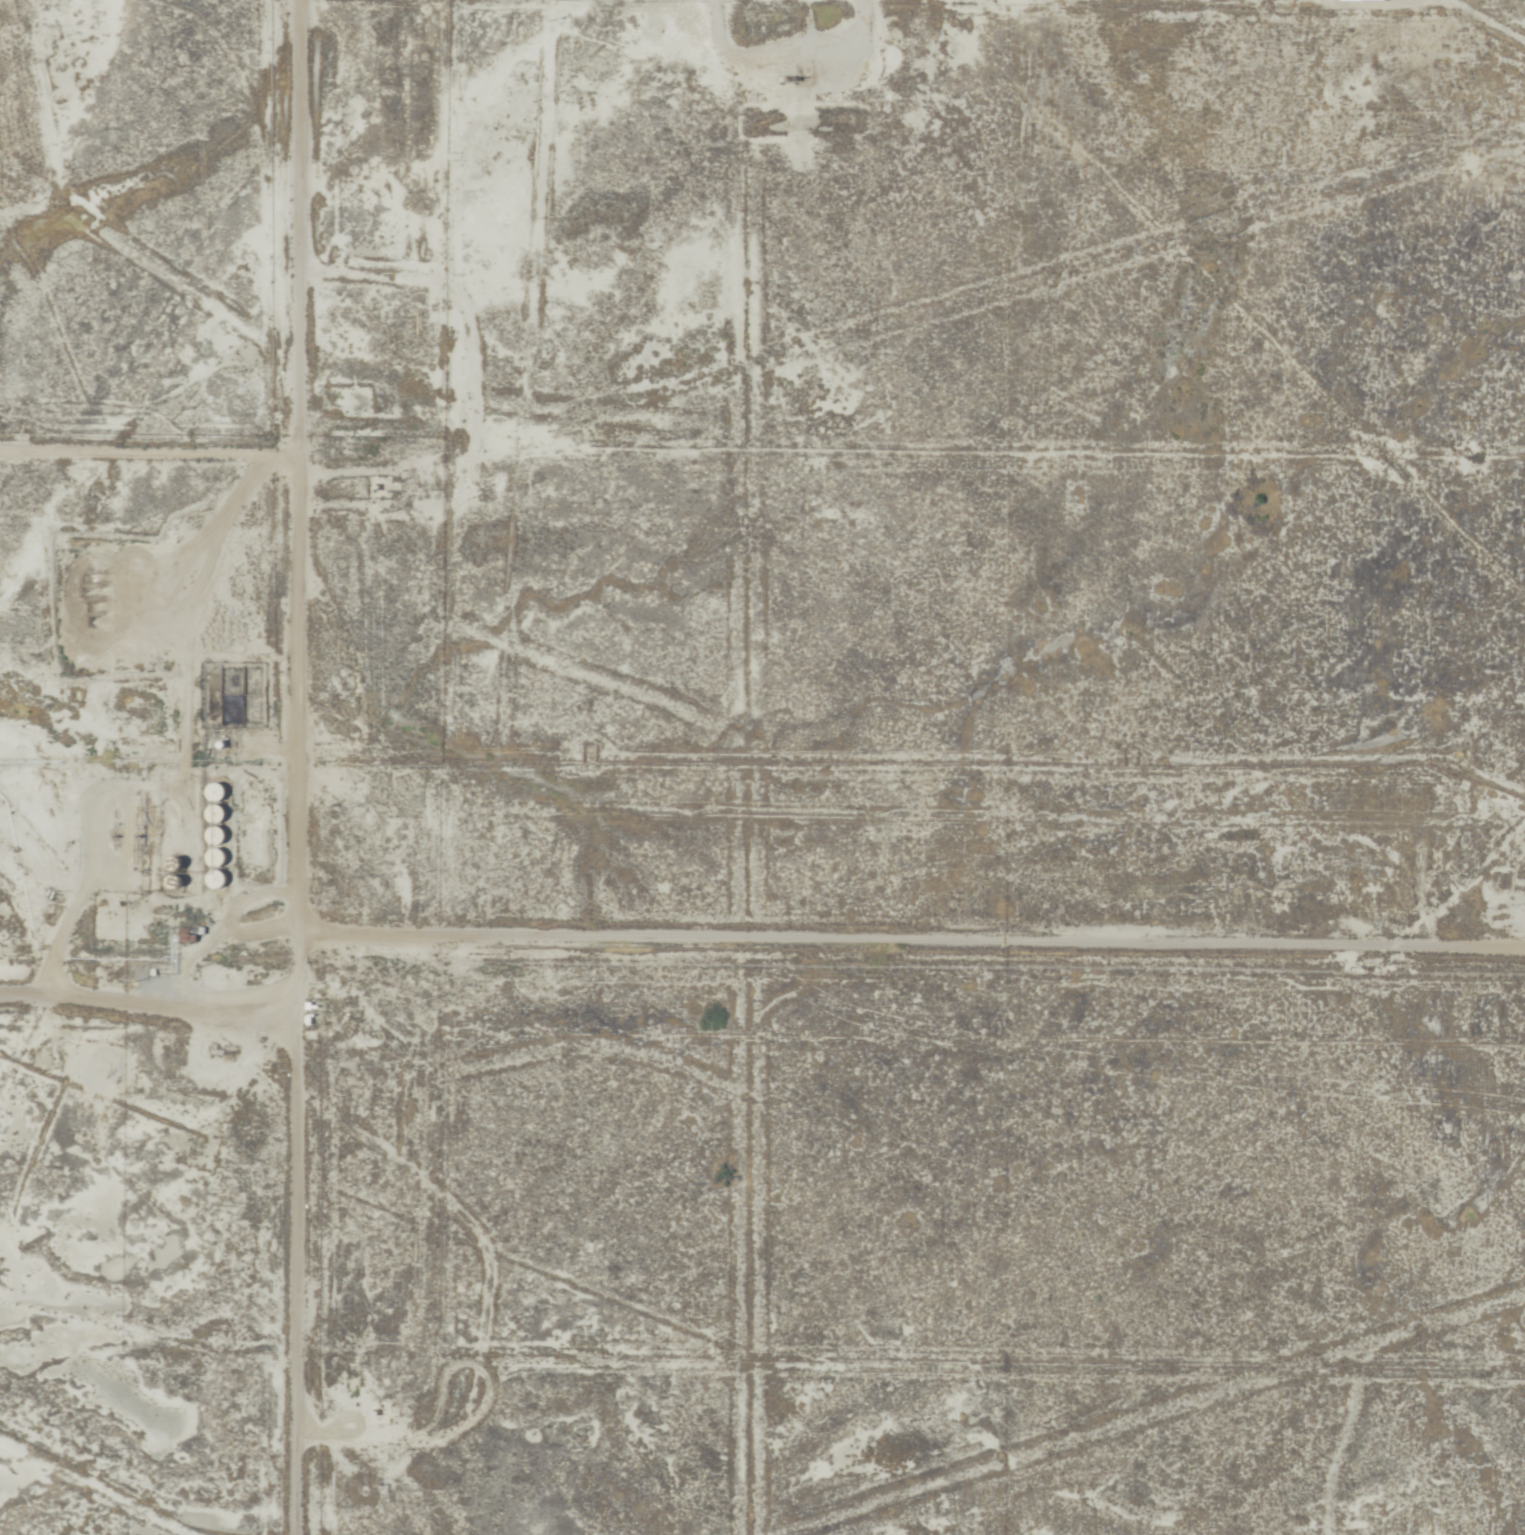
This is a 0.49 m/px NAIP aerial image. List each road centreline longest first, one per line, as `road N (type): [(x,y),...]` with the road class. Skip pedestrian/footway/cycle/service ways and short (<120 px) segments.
road 1 (track): [(298,0),(300,544),(287,1028),(293,1534)]
road 2 (track): [(291,946),(1524,958)]
road 3 (track): [(287,1028),(0,988)]

